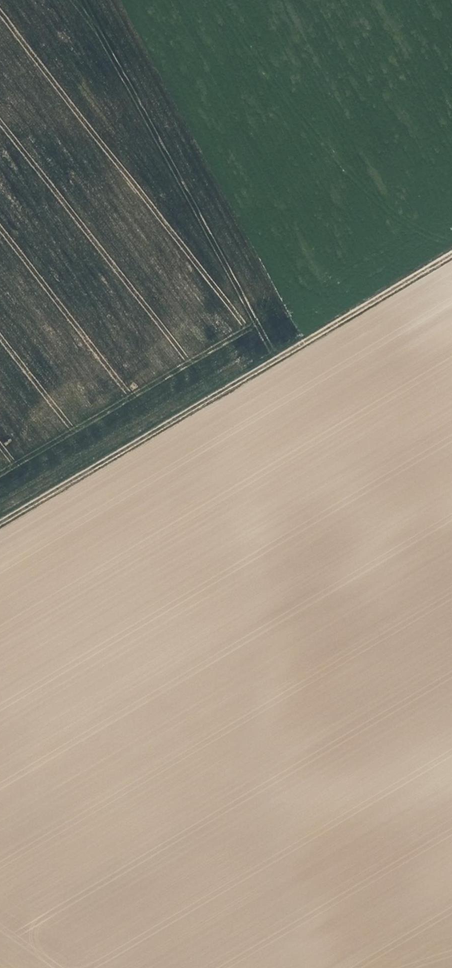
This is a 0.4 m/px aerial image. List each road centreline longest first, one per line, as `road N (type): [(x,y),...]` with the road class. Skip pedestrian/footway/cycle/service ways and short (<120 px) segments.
road 1 (track): [(451,253),(0,521)]

